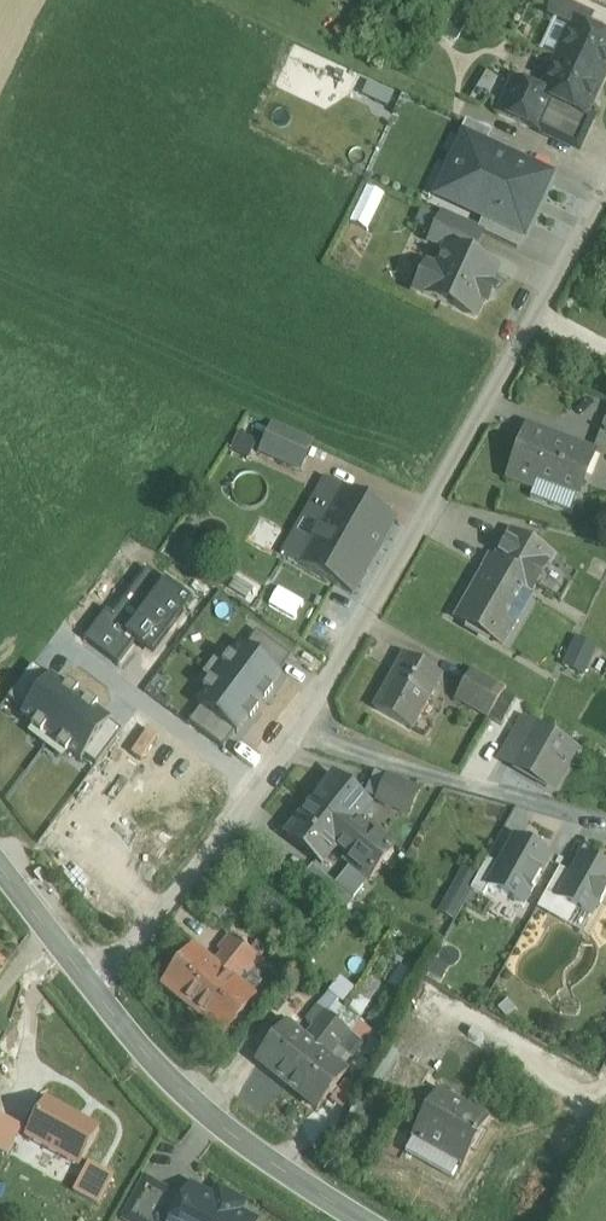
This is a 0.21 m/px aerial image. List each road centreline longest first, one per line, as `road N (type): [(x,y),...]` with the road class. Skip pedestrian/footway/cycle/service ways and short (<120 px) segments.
road 1 (residential): [(605,192),(301,730)]
road 2 (secondary): [(363,1220),(184,1092),(91,985)]
road 3 (residential): [(301,730),(152,925),(91,985)]
road 4 (residential): [(605,820),(461,784),(301,730)]
road 5 (secondary): [(91,985),(0,865)]

